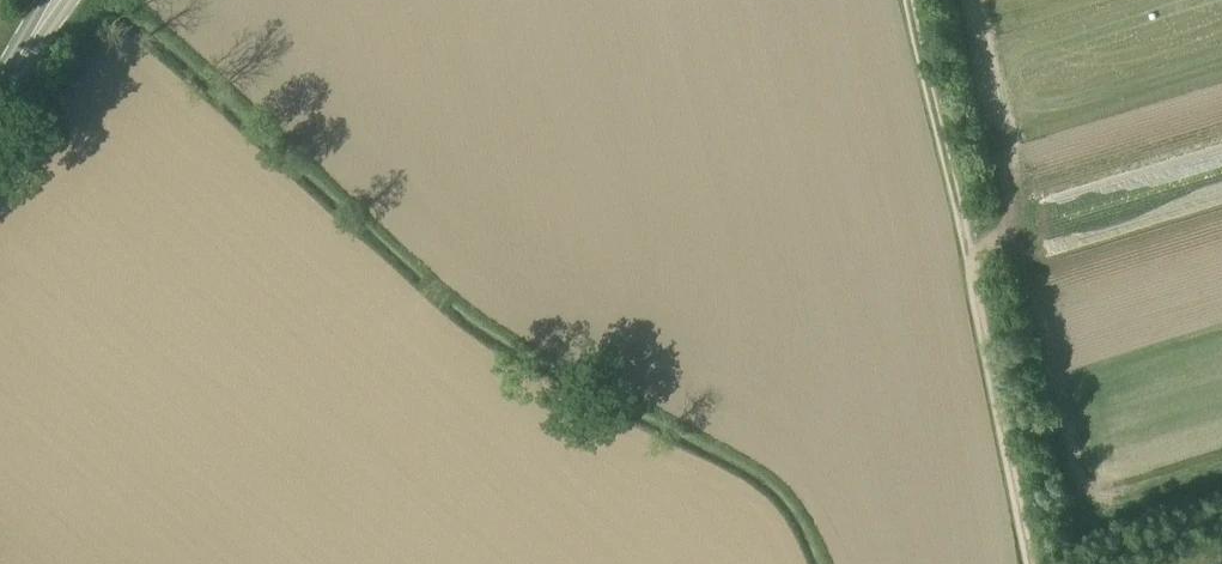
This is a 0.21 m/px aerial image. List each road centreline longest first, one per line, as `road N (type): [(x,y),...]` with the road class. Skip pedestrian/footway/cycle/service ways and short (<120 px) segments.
road 1 (track): [(899,0),(1025,563)]

